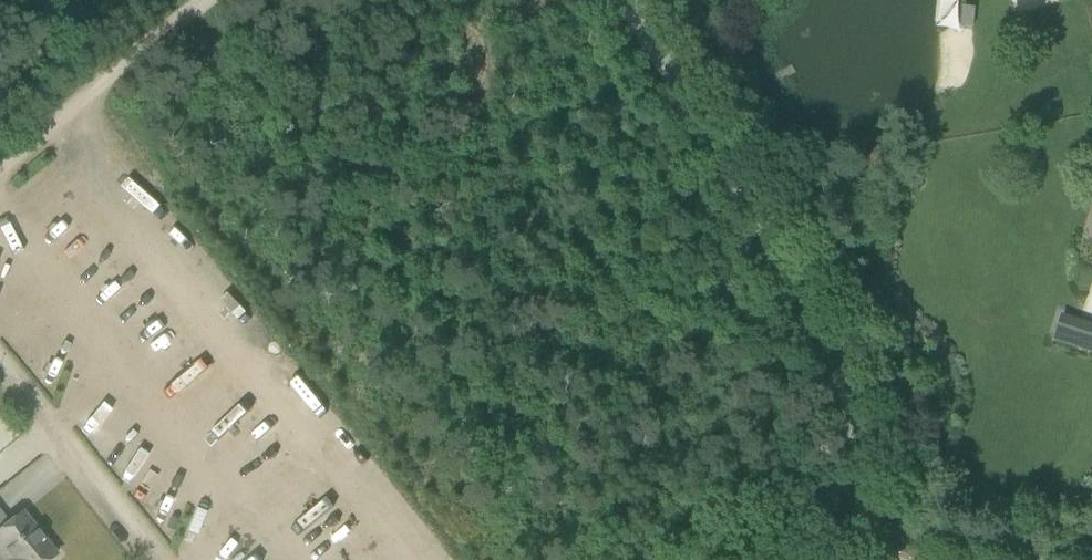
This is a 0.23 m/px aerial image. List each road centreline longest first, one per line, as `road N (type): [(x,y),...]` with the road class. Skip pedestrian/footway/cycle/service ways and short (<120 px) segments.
road 1 (unclassified): [(866,557),(871,466),(833,329),(625,0)]
road 2 (track): [(0,165),(208,0)]

